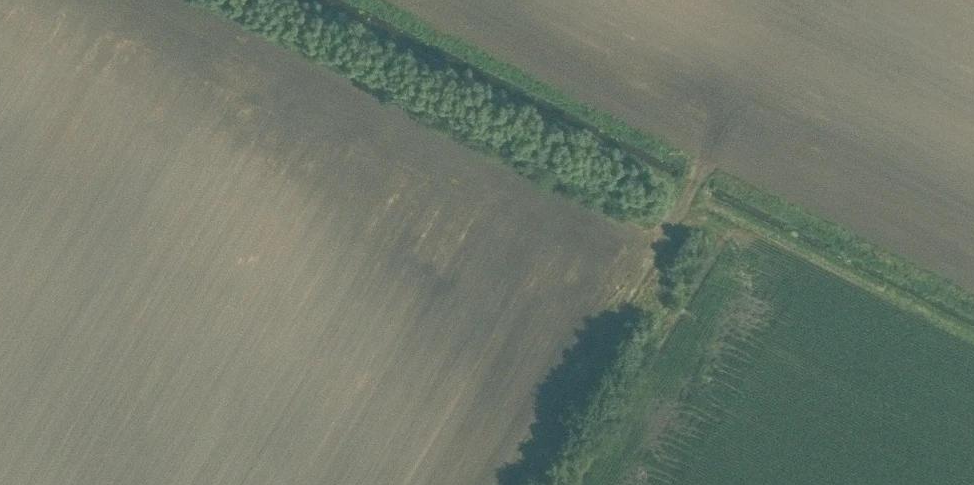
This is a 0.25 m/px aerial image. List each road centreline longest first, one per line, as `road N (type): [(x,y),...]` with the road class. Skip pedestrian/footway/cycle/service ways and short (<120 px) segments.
road 1 (track): [(973,300),(366,0)]
road 2 (track): [(709,169),(518,484)]

